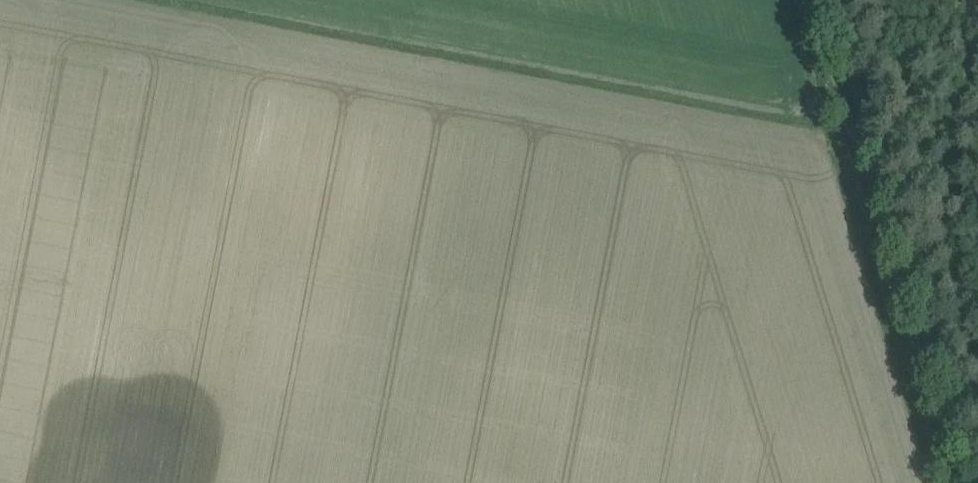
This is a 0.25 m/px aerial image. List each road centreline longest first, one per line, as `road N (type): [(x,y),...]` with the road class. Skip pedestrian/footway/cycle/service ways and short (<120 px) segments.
road 1 (track): [(808,0),(957,482)]

